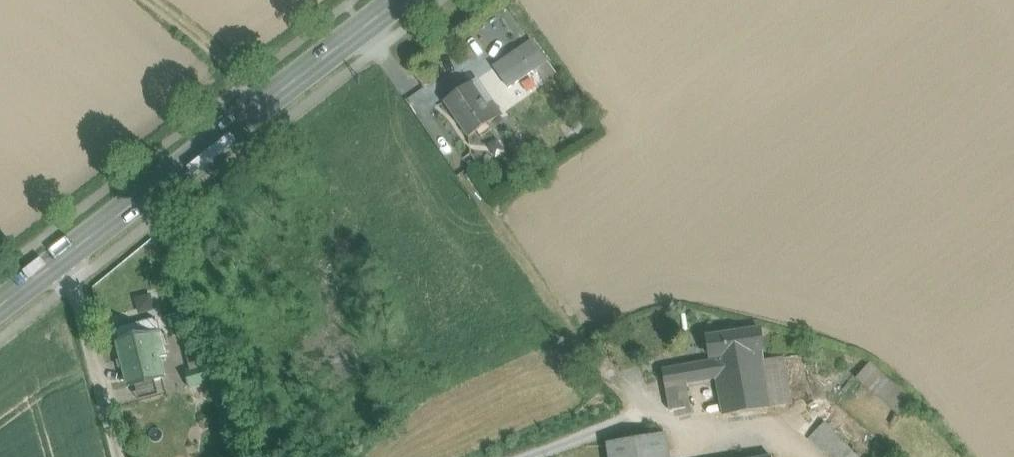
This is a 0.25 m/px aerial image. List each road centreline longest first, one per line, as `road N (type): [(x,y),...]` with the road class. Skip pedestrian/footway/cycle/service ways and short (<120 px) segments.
road 1 (primary): [(58,264),(401,0)]
road 2 (unclassified): [(118,456),(78,300),(58,264)]

